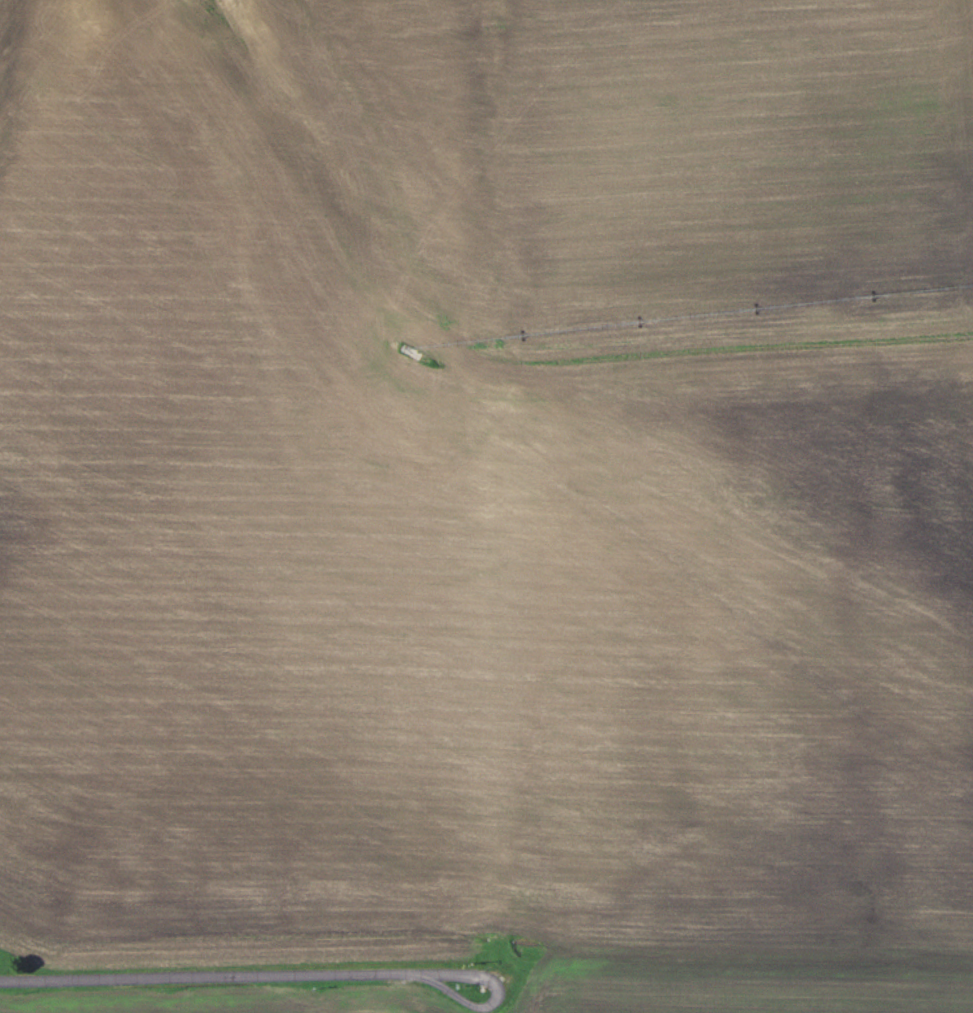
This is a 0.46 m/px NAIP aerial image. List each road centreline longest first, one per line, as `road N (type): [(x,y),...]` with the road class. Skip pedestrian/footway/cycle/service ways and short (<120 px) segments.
road 1 (residential): [(0,981),(420,974)]
road 2 (residential): [(420,974),(480,978),(496,997),(476,1006),(420,974)]

